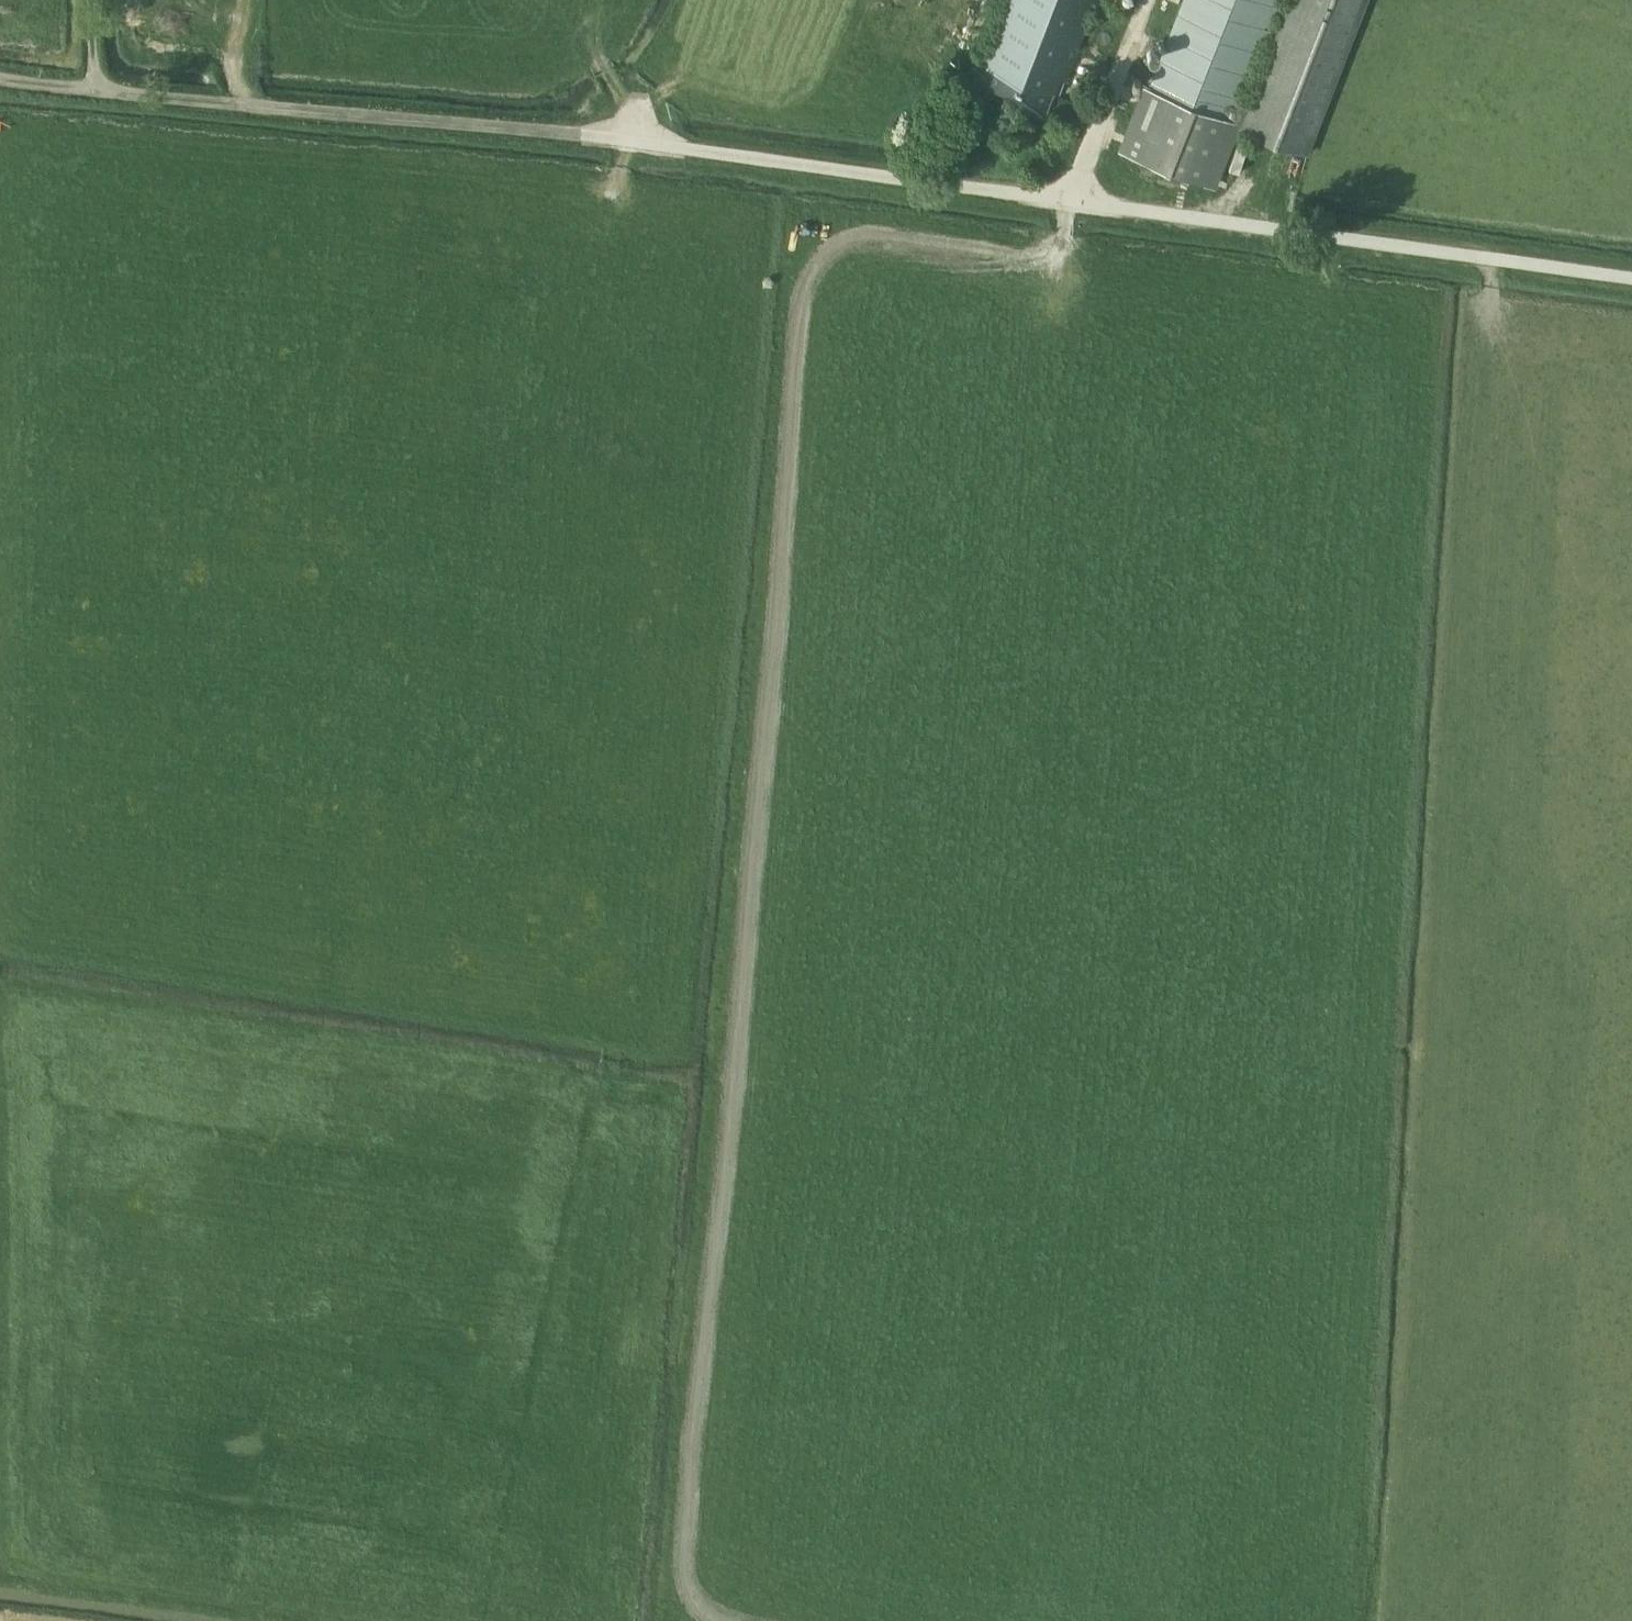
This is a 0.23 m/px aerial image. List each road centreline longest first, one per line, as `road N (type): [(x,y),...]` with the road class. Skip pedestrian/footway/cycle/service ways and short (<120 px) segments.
road 1 (unclassified): [(1631,277),(579,136),(0,80)]

